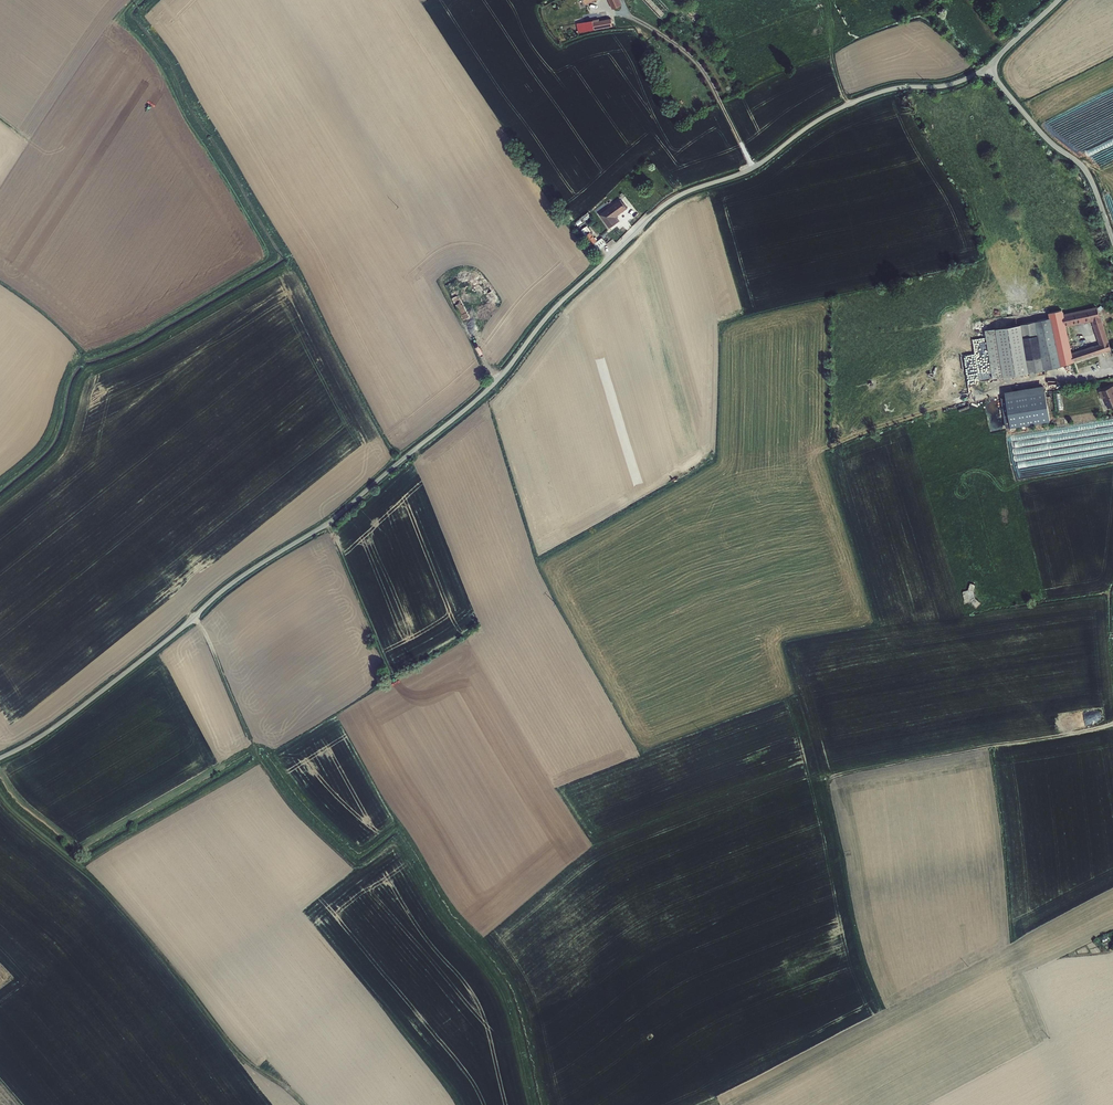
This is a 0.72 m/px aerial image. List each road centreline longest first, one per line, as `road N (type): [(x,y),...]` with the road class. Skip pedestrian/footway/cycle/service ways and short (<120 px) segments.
road 1 (unclassified): [(0,758),(62,722),(238,579),(334,519),(469,406),(557,306),(665,205),(754,168),(864,98),(946,86),(986,68)]
road 2 (unclassified): [(986,68),(1088,174),(1112,240)]

